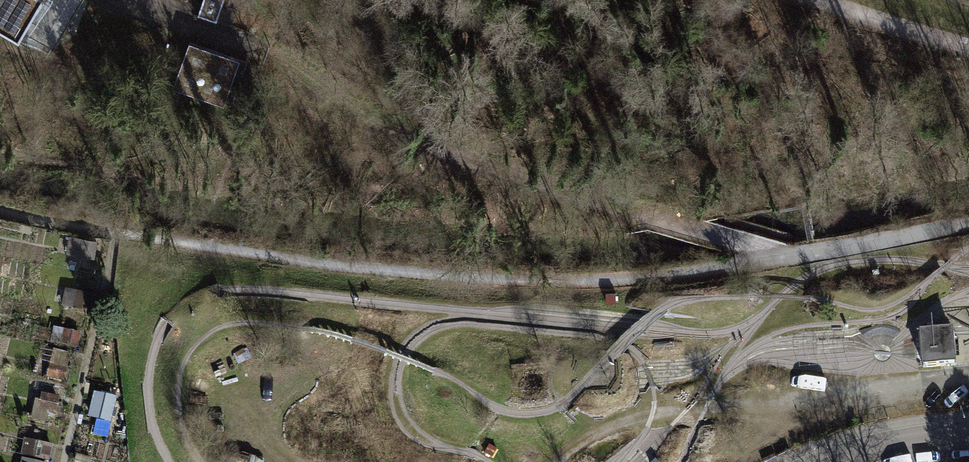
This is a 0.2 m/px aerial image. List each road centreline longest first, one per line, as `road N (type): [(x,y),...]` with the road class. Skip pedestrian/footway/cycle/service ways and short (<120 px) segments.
road 1 (track): [(817,0),(968,48)]
road 2 (residential): [(850,461),(968,443)]

